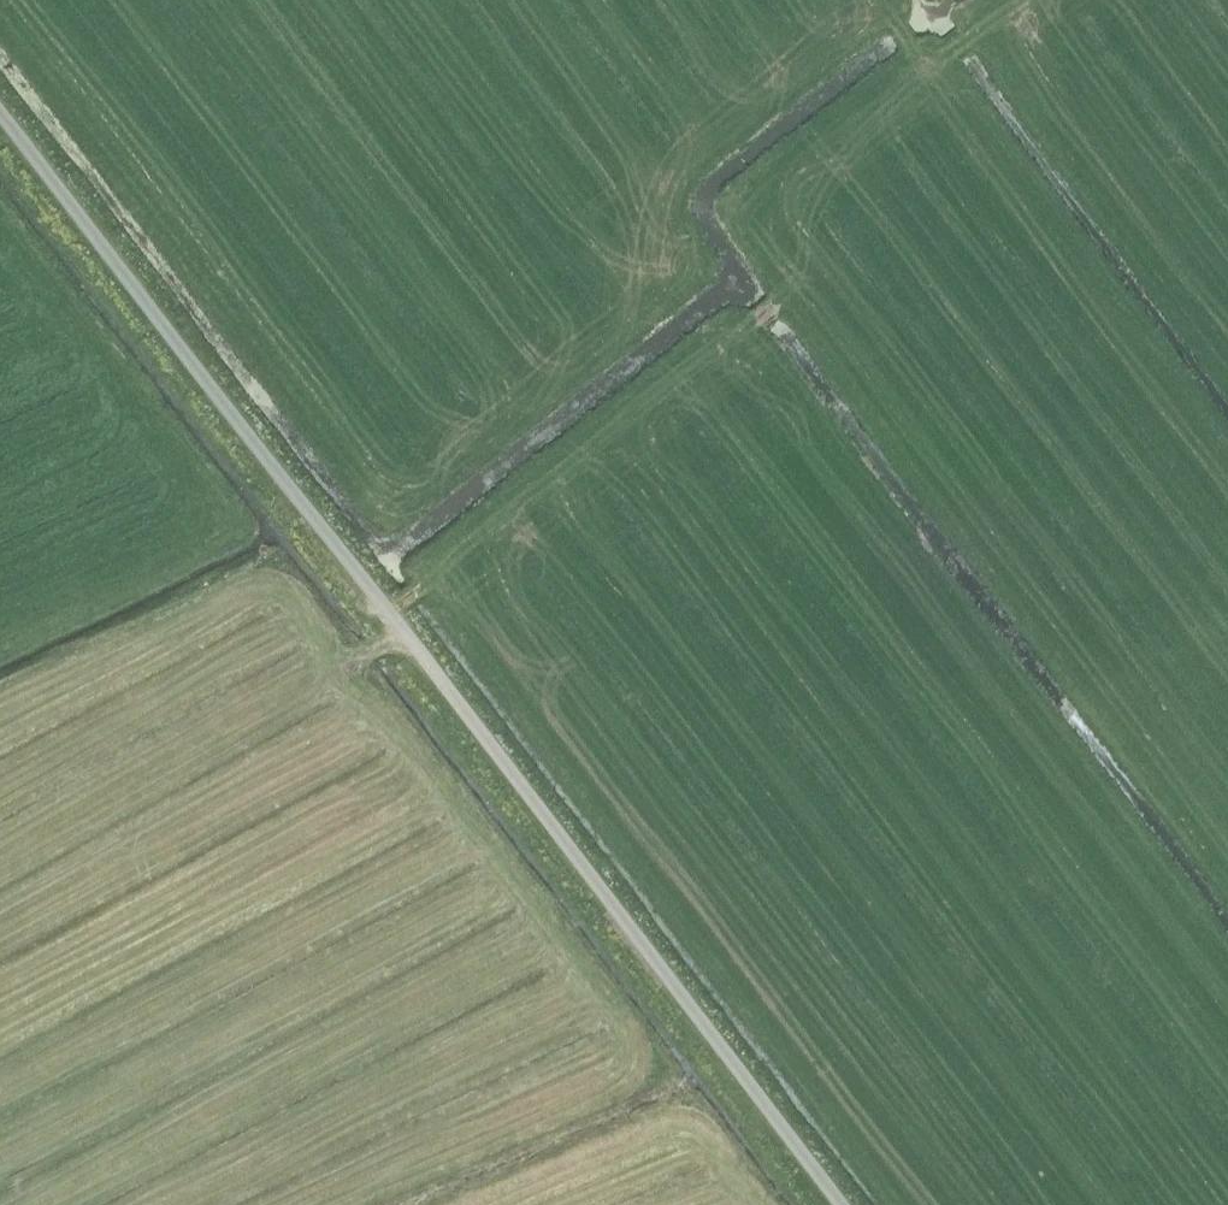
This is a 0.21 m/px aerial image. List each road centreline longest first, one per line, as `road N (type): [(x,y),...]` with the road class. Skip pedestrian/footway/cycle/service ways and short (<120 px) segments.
road 1 (unclassified): [(839,1204),(0,118)]

